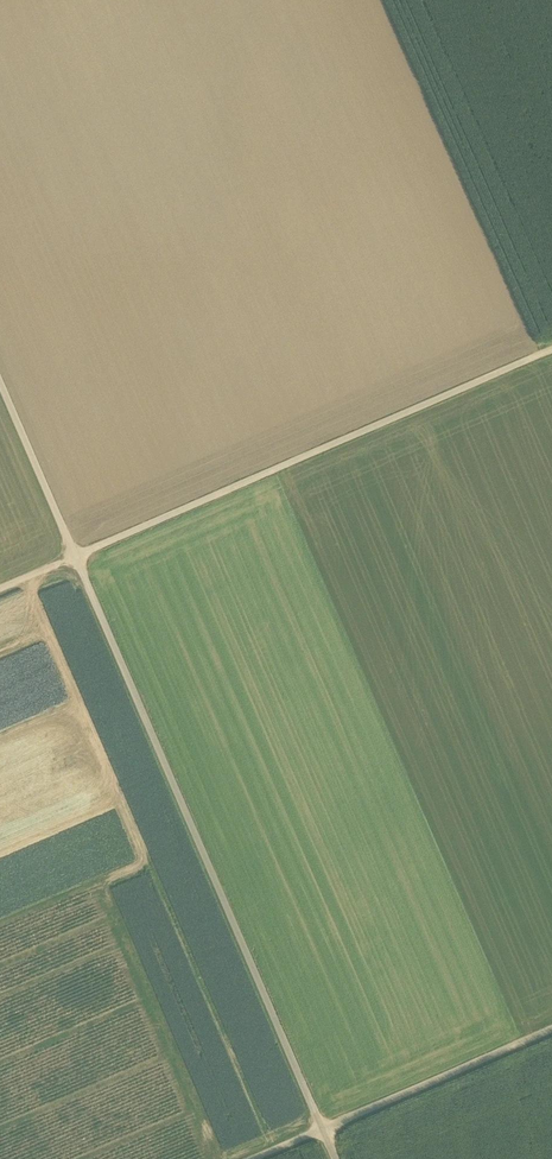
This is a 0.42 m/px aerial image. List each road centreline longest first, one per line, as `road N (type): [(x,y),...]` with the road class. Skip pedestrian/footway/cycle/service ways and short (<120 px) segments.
road 1 (track): [(74,555),(335,1158)]
road 2 (track): [(74,555),(551,349)]
road 3 (track): [(551,1029),(322,1128)]
road 4 (track): [(0,385),(74,555)]

